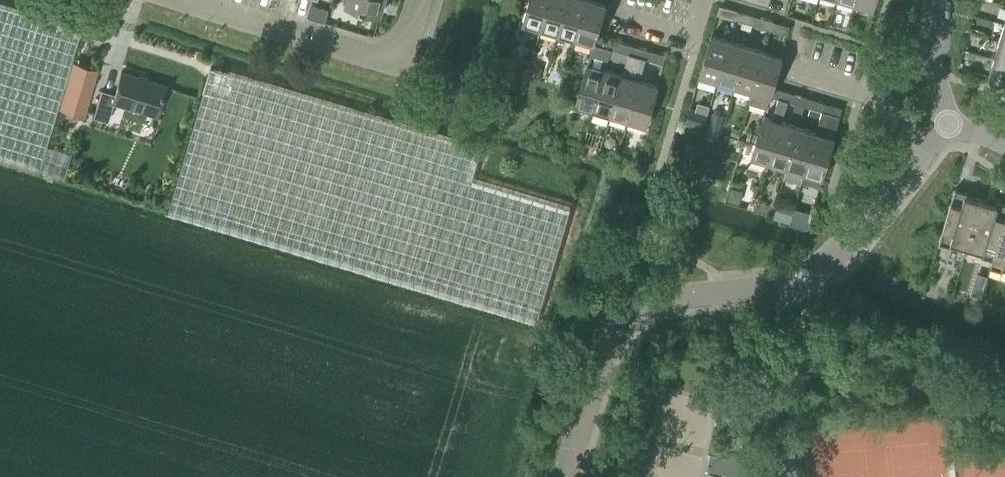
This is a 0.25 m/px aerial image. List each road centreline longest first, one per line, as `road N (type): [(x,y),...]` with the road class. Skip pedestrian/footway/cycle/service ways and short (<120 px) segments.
road 1 (residential): [(561,476),(614,330),(650,301),(802,281),(831,265),(929,142)]
road 2 (residential): [(183,0),(381,56),(406,43),(420,0)]
road 3 (residential): [(929,142),(860,90),(787,68)]
road 4 (residential): [(950,121),(930,44),(934,0)]

